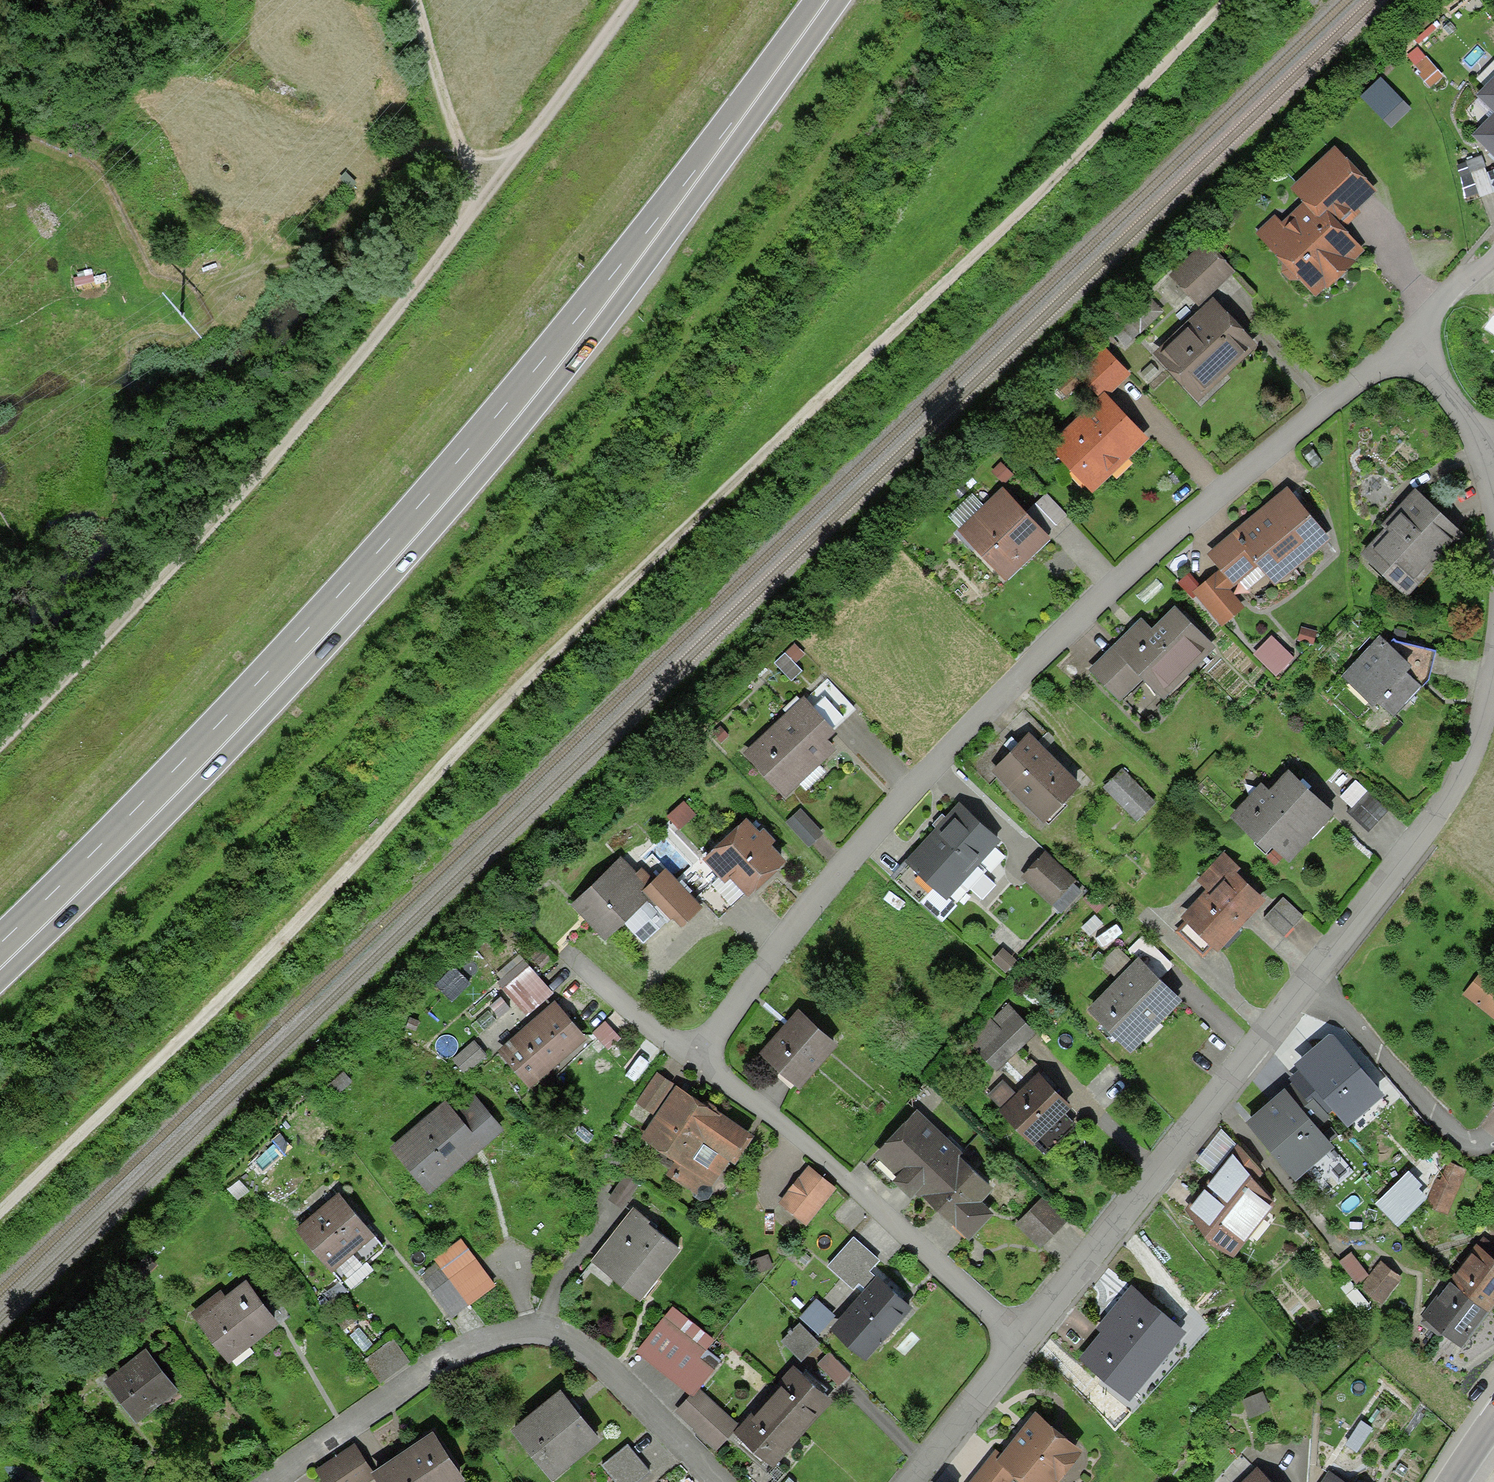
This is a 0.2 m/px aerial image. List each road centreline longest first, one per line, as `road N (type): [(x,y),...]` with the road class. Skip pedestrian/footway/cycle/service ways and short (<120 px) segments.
road 1 (track): [(1232,0),(708,507),(0,1215)]
road 2 (trunk): [(0,946),(162,795),(551,367),(827,0)]
road 3 (residential): [(1407,342),(1110,589),(969,721),(694,1064)]
road 4 (residential): [(1013,1339),(1447,789),(1493,643)]
road 5 (track): [(0,731),(398,298),(488,179)]
road 6 (residential): [(721,1481),(573,1335),(535,1318),(460,1342),(264,1481)]
road 7 (residential): [(694,1064),(828,1163),(1013,1339)]
road 8 (track): [(488,179),(625,0)]
road 9 (track): [(488,179),(468,160),(448,118),(409,0)]
road 10 (residential): [(894,1481),(1013,1339)]
road 11 (residential): [(561,954),(694,1064)]
road 12 (residential): [(1407,342),(1449,267),(1493,224)]

